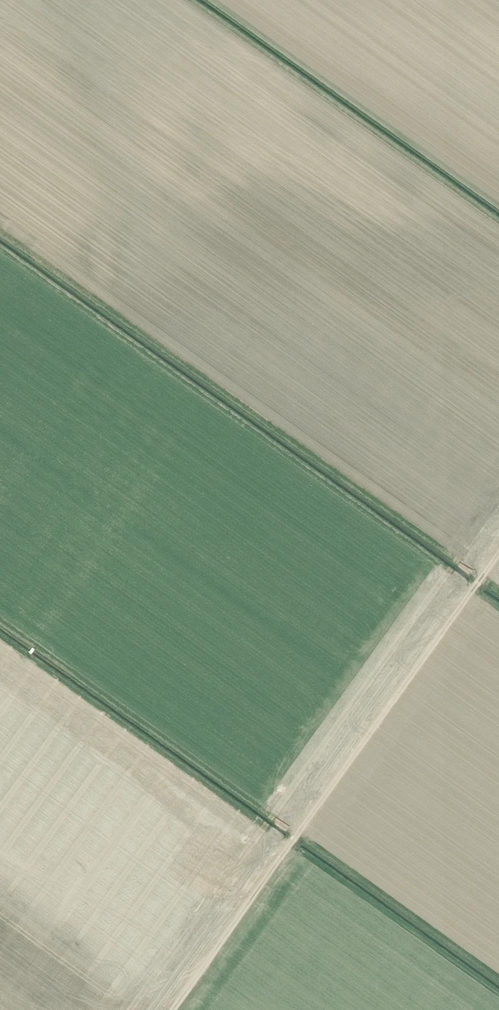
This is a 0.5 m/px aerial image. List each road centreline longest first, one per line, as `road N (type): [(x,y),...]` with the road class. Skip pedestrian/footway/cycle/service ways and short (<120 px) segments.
road 1 (track): [(498,554),(173,1009)]

